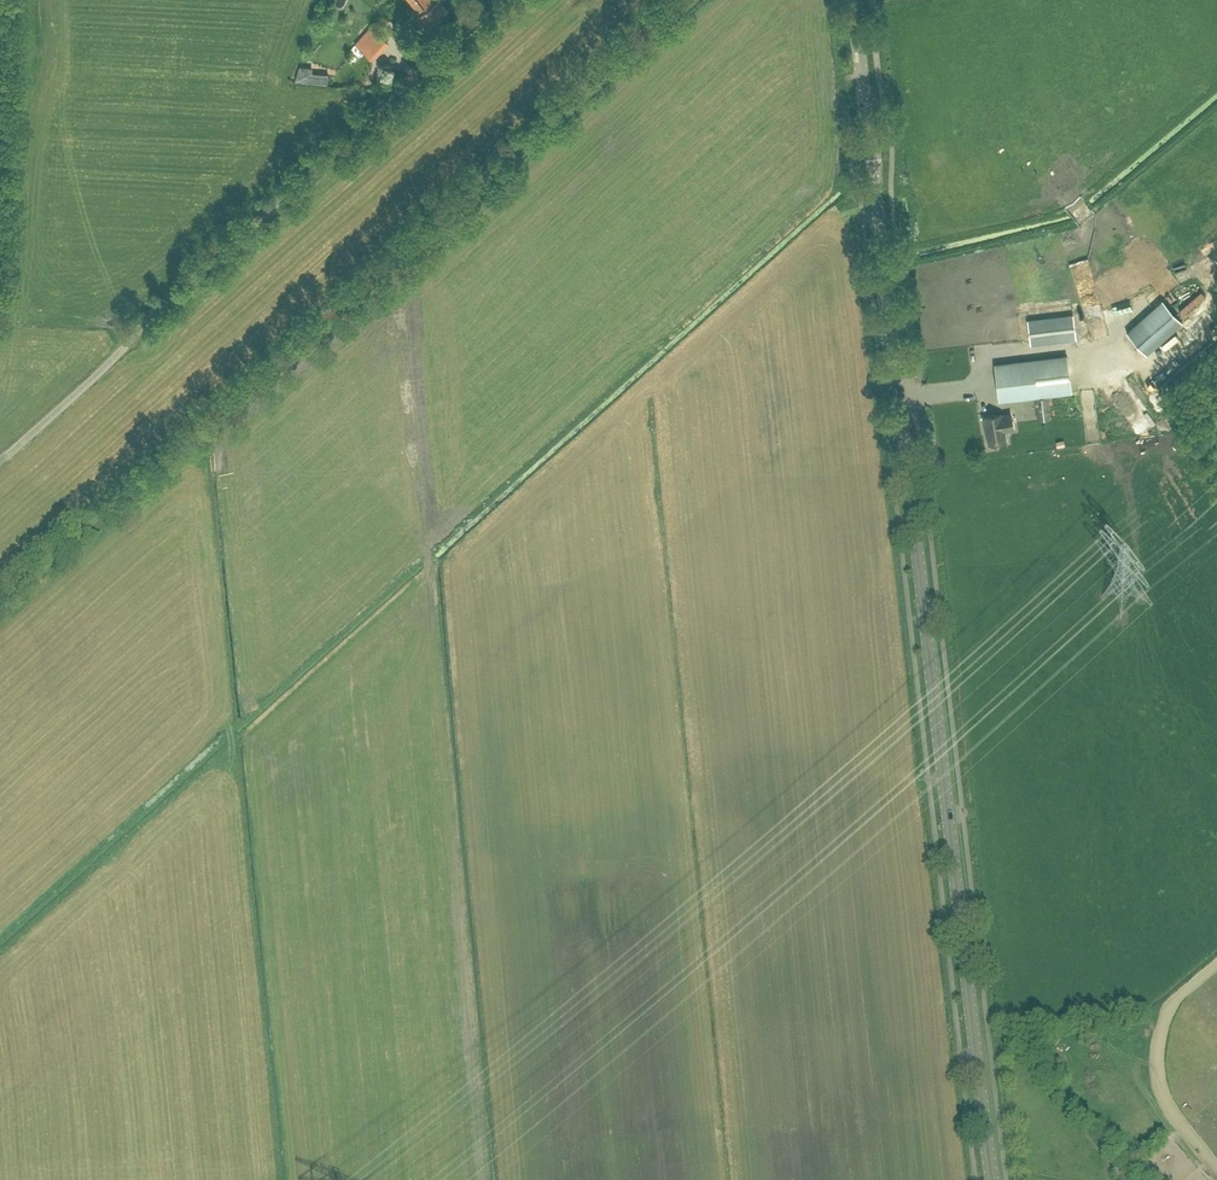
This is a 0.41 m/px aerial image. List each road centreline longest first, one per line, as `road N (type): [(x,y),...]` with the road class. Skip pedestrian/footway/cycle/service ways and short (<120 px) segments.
road 1 (secondary): [(992,1179),(855,0)]
road 2 (track): [(678,0),(0,609)]
road 3 (track): [(0,460),(506,0)]

